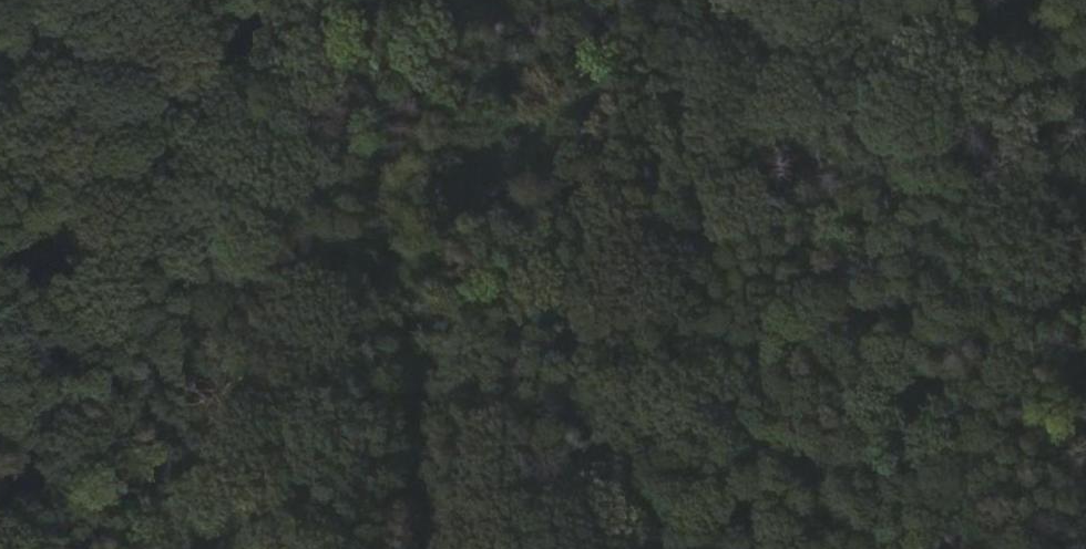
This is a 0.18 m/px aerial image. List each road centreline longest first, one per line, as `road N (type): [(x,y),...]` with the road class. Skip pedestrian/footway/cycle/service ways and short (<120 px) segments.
road 1 (track): [(273,548),(768,0)]

